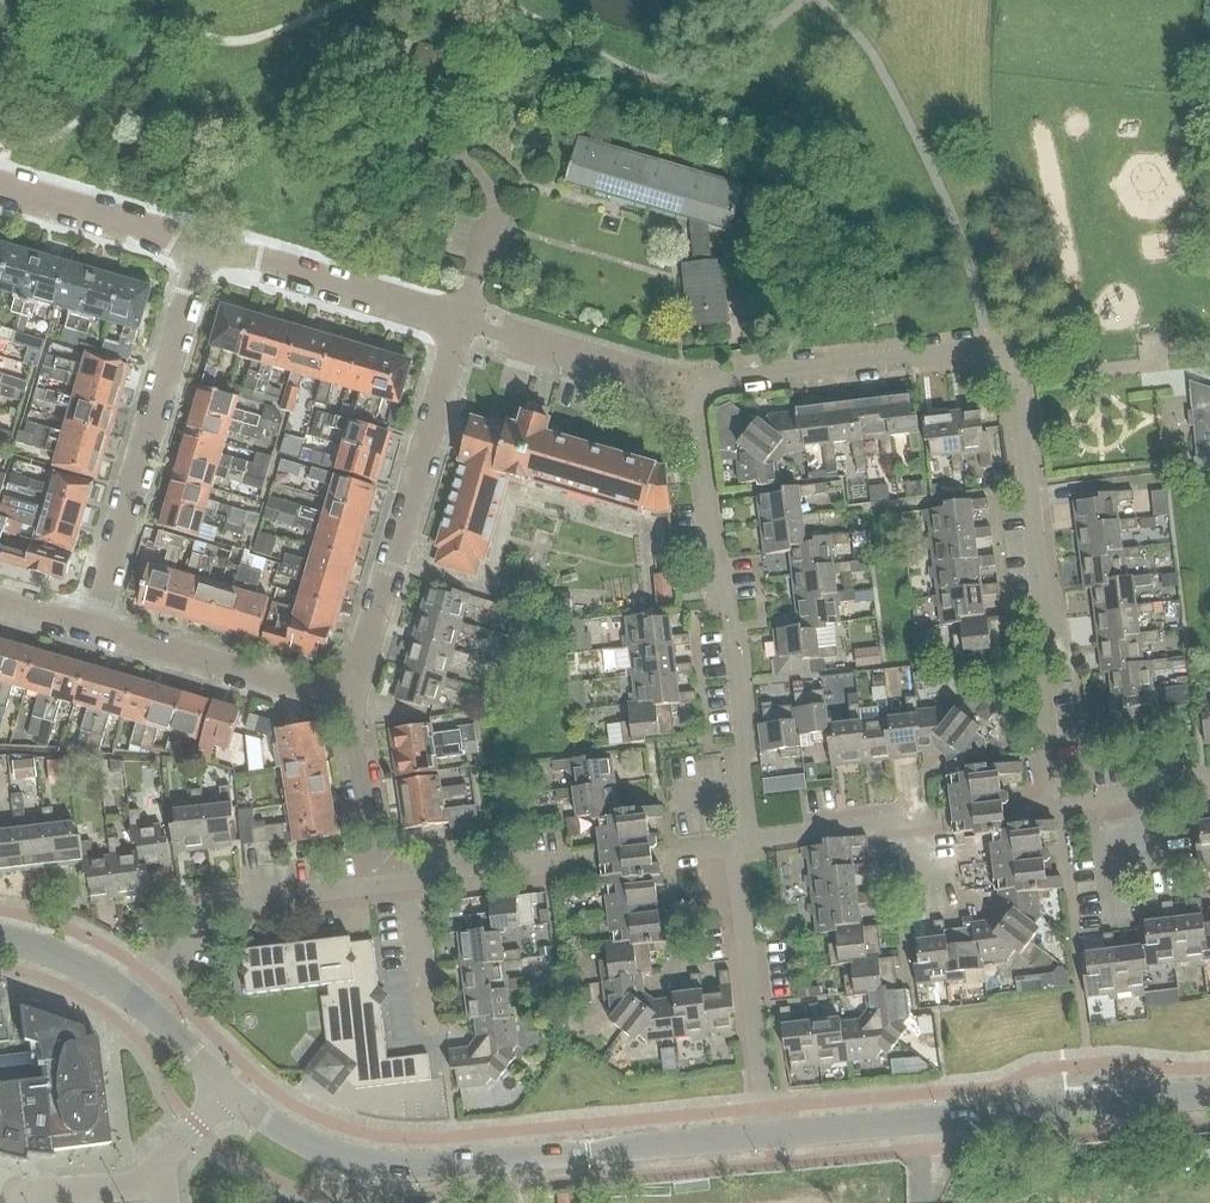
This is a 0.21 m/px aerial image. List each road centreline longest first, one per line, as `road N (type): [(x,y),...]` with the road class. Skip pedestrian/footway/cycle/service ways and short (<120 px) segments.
road 1 (residential): [(1055,803),(1038,667),(1049,641),(1010,360),(987,348),(908,355),(714,381),(698,392)]
road 2 (unclassified): [(768,1136),(380,1166),(278,1128),(144,1007)]
road 3 (residential): [(750,841),(729,605),(711,565),(693,419),(698,392)]
road 4 (unclassified): [(1209,1096),(768,1136)]
road 5 (residential): [(351,698),(461,322)]
road 6 (residential): [(93,626),(198,258)]
road 7 (residential): [(768,1136),(734,843)]
road 8 (residential): [(144,1007),(203,918),(228,904),(344,889),(377,872)]
road 9 (residential): [(461,322),(252,257),(198,258)]
road 10 (residential): [(93,626),(351,698)]
road 11 (residential): [(198,258),(150,228),(0,182)]
road 12 (residential): [(461,322),(656,378)]
road 13 (residential): [(750,841),(942,815)]
road 14 (residential): [(408,869),(486,859),(509,869),(588,859)]
road 15 (residential): [(377,872),(351,698)]
road 16 (unclassified): [(144,1007),(74,962),(0,938)]
road 17 (residential): [(1055,803),(1209,785)]
road 18 (residential): [(408,869),(427,1007)]

